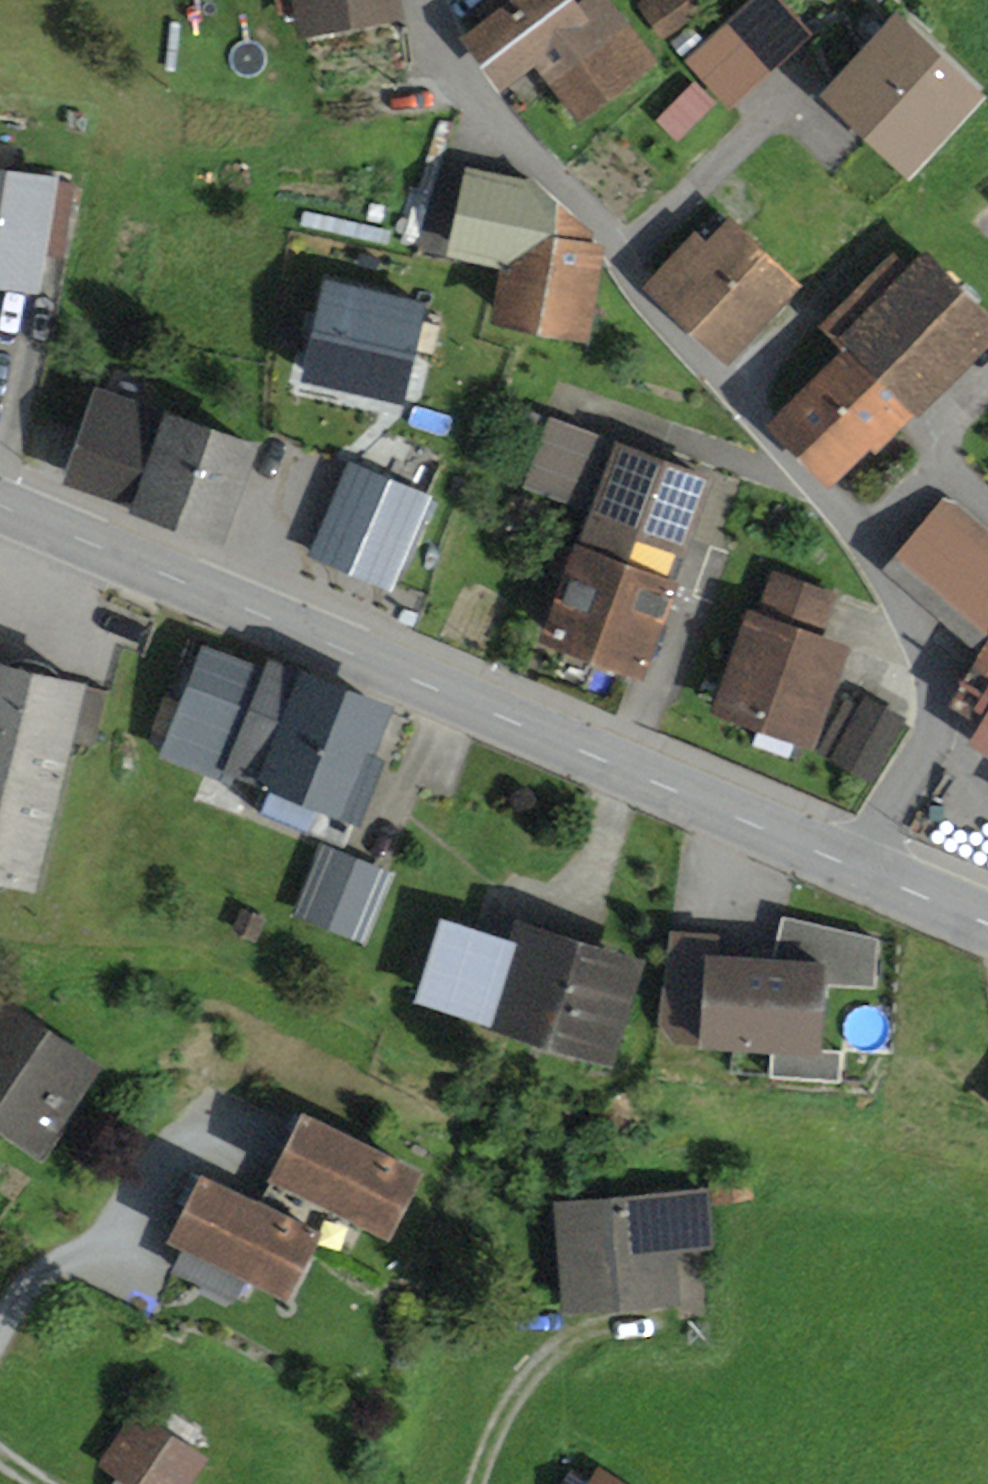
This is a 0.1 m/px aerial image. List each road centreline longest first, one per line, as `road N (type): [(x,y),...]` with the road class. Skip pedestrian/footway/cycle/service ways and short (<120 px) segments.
road 1 (residential): [(864,868),(937,740),(941,679),(923,625),(462,74),(425,0)]
road 2 (tertiary): [(0,505),(864,868)]
road 3 (track): [(476,1483),(495,1429),(538,1365),(578,1336)]
road 4 (tertiary): [(864,868),(987,922)]

